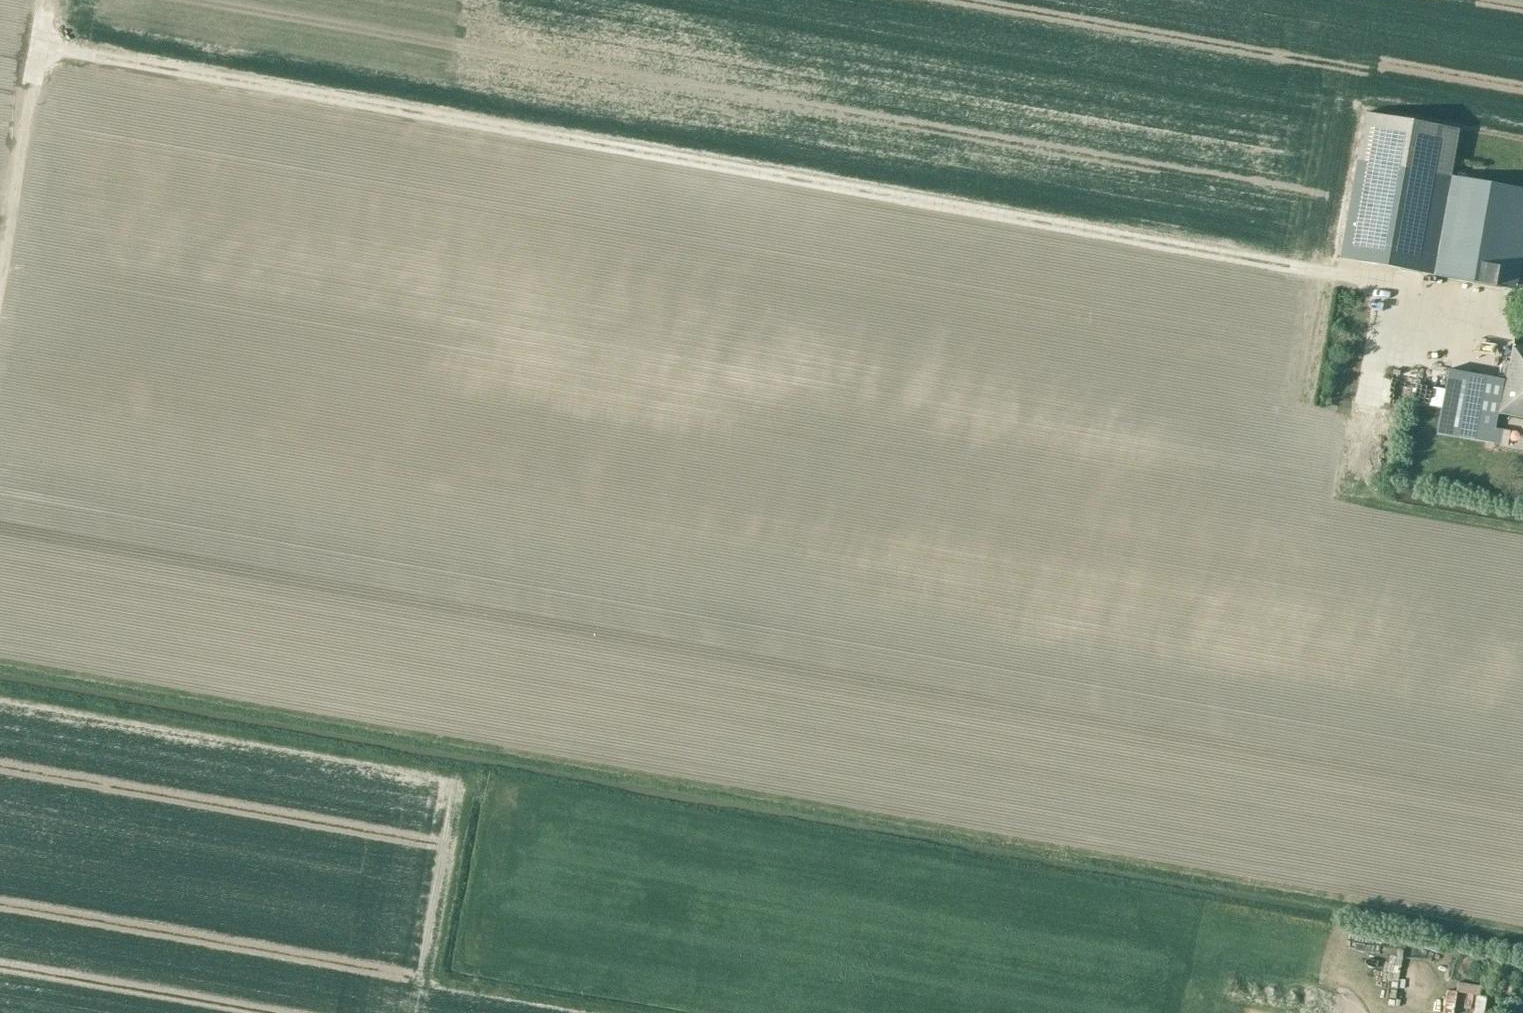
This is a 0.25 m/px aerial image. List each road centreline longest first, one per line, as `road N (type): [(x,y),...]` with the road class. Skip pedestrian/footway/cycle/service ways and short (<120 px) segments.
road 1 (track): [(1522,331),(1327,268),(853,193),(91,50)]

